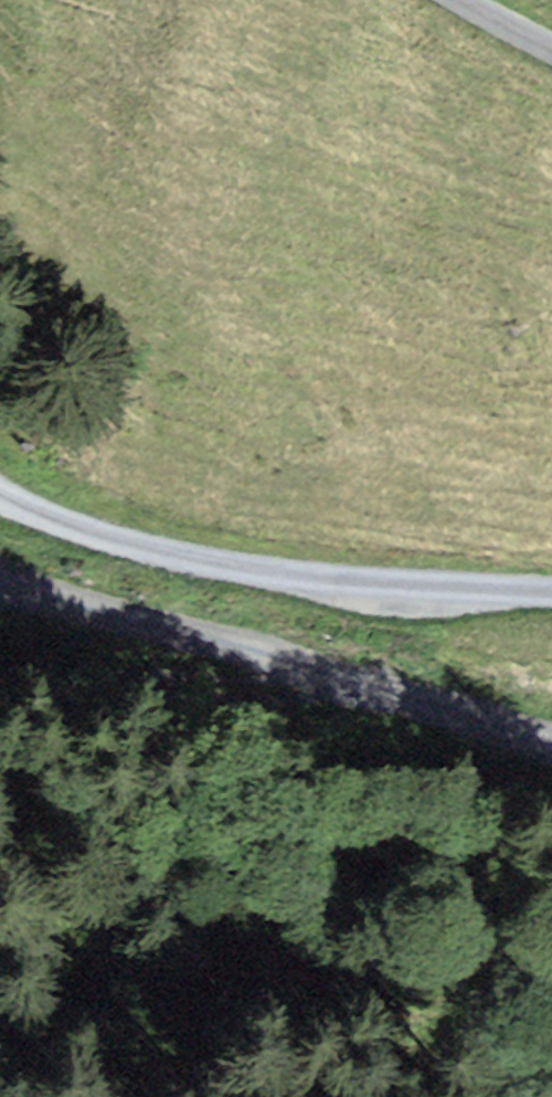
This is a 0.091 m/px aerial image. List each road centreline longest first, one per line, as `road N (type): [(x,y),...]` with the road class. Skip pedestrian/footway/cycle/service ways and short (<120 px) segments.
road 1 (unclassified): [(0,586),(551,745)]
road 2 (unclassified): [(551,592),(444,592),(215,570),(0,501)]
road 3 (track): [(0,675),(185,676),(236,659)]

